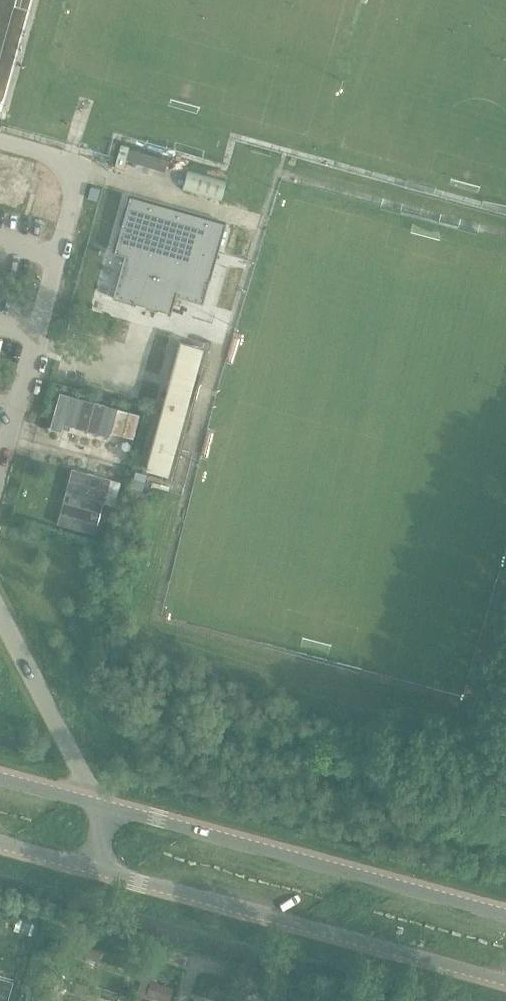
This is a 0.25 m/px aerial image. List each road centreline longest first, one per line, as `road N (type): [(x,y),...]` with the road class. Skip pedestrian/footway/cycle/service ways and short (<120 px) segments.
road 1 (unclassified): [(95,873),(505,981)]
road 2 (unclassified): [(505,915),(106,809)]

